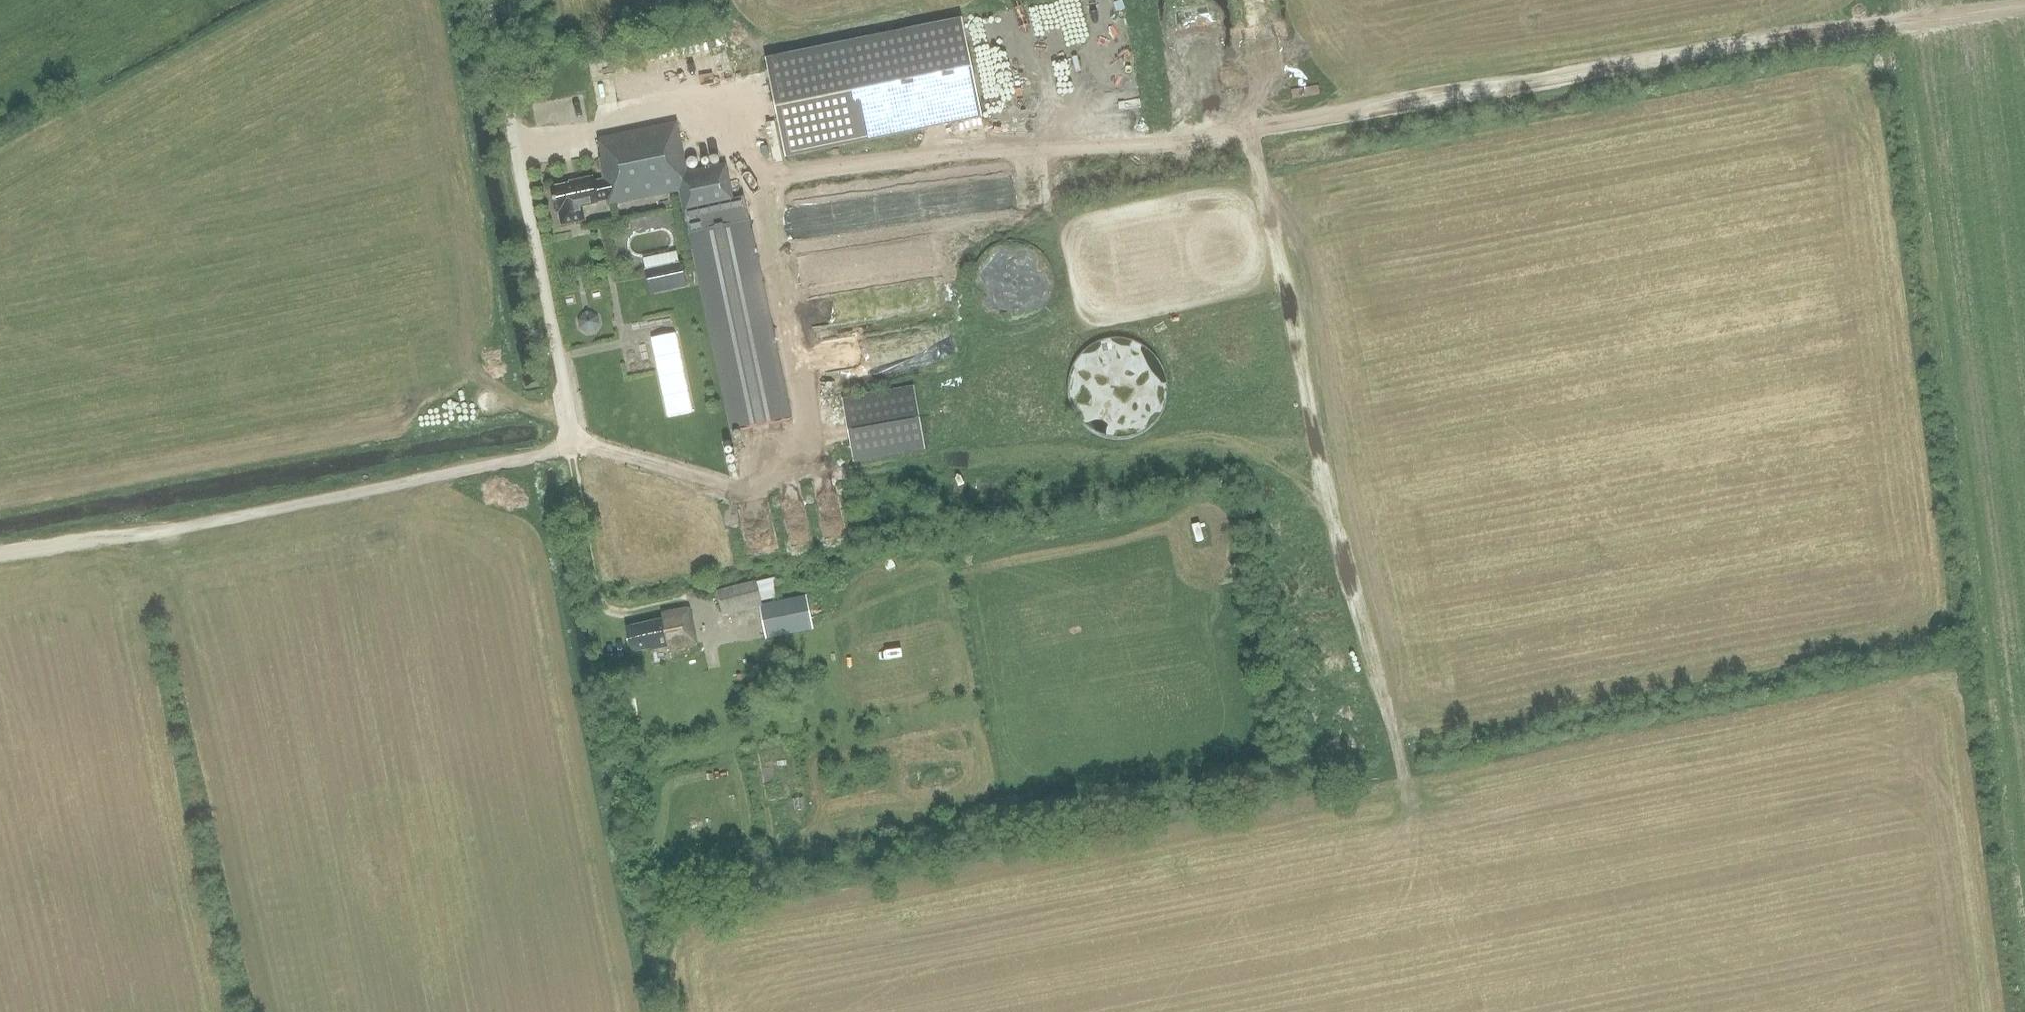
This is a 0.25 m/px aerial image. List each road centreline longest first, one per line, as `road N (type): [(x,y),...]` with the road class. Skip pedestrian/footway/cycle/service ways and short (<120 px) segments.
road 1 (track): [(0,557),(570,446)]
road 2 (residential): [(570,446),(480,0)]

